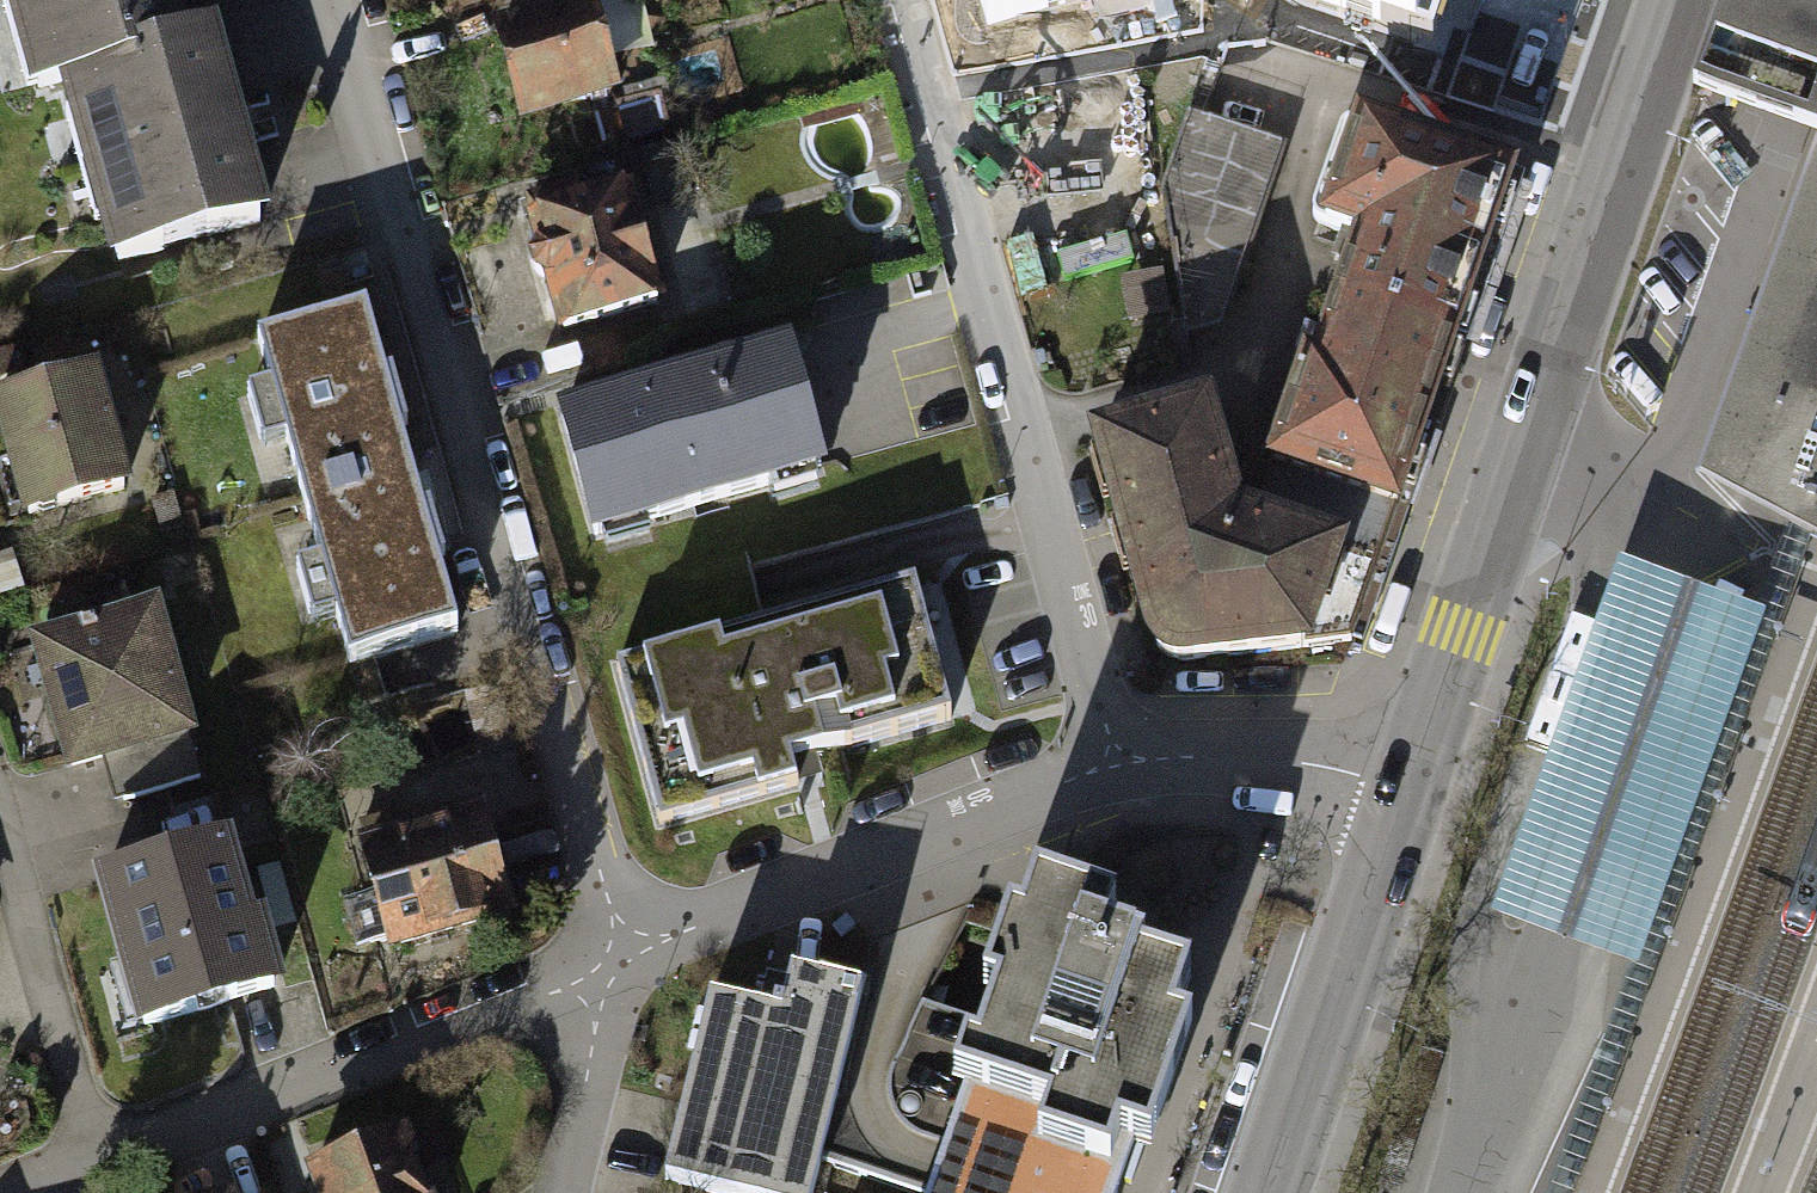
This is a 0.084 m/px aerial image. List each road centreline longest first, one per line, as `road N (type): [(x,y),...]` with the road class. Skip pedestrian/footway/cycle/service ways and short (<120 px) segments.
road 1 (residential): [(623,953),(355,0)]
road 2 (tertiary): [(1401,790),(1672,0)]
road 3 (residential): [(1117,766),(901,0)]
road 4 (residential): [(95,1162),(623,953)]
road 5 (residential): [(623,953),(1117,766)]
road 6 (tertiary): [(1268,1192),(1401,790)]
road 7 (residential): [(95,1162),(0,815)]
road 8 (residential): [(1117,766),(1252,760),(1401,790)]
road 9 (residential): [(562,1192),(623,953)]

